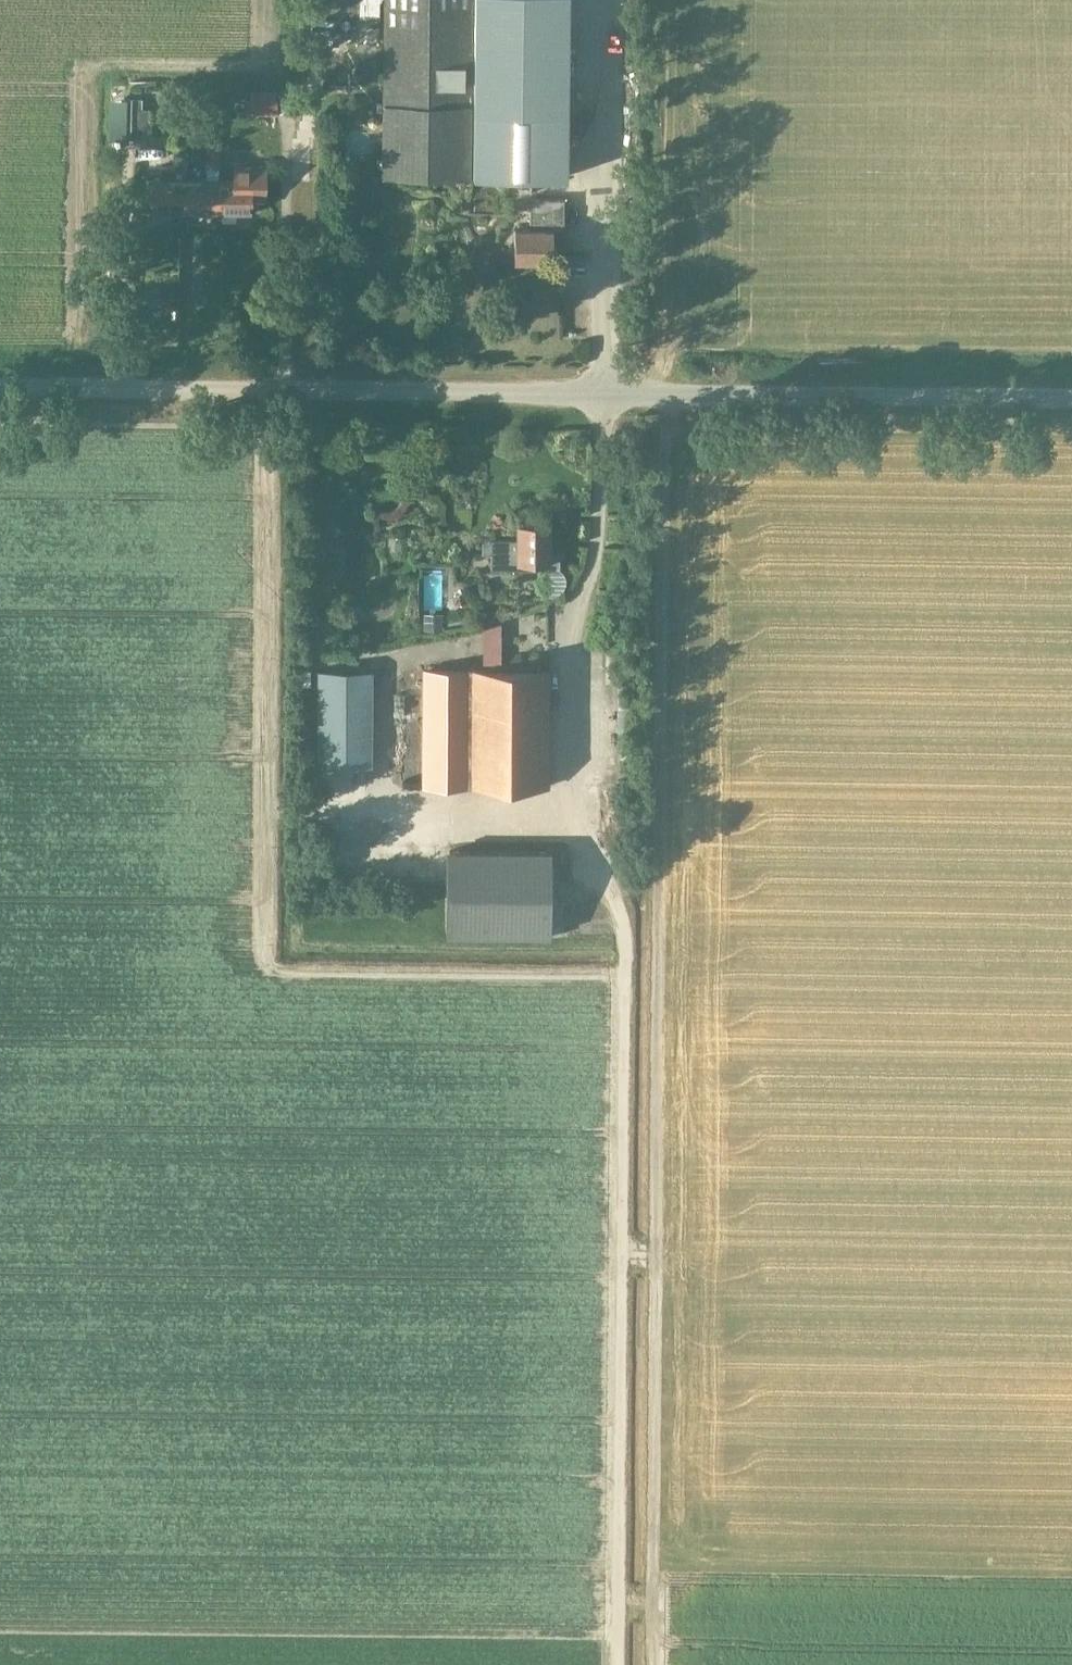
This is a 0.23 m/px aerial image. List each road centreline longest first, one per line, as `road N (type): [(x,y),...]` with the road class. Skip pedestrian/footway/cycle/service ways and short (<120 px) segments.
road 1 (unclassified): [(1071,399),(0,386)]

